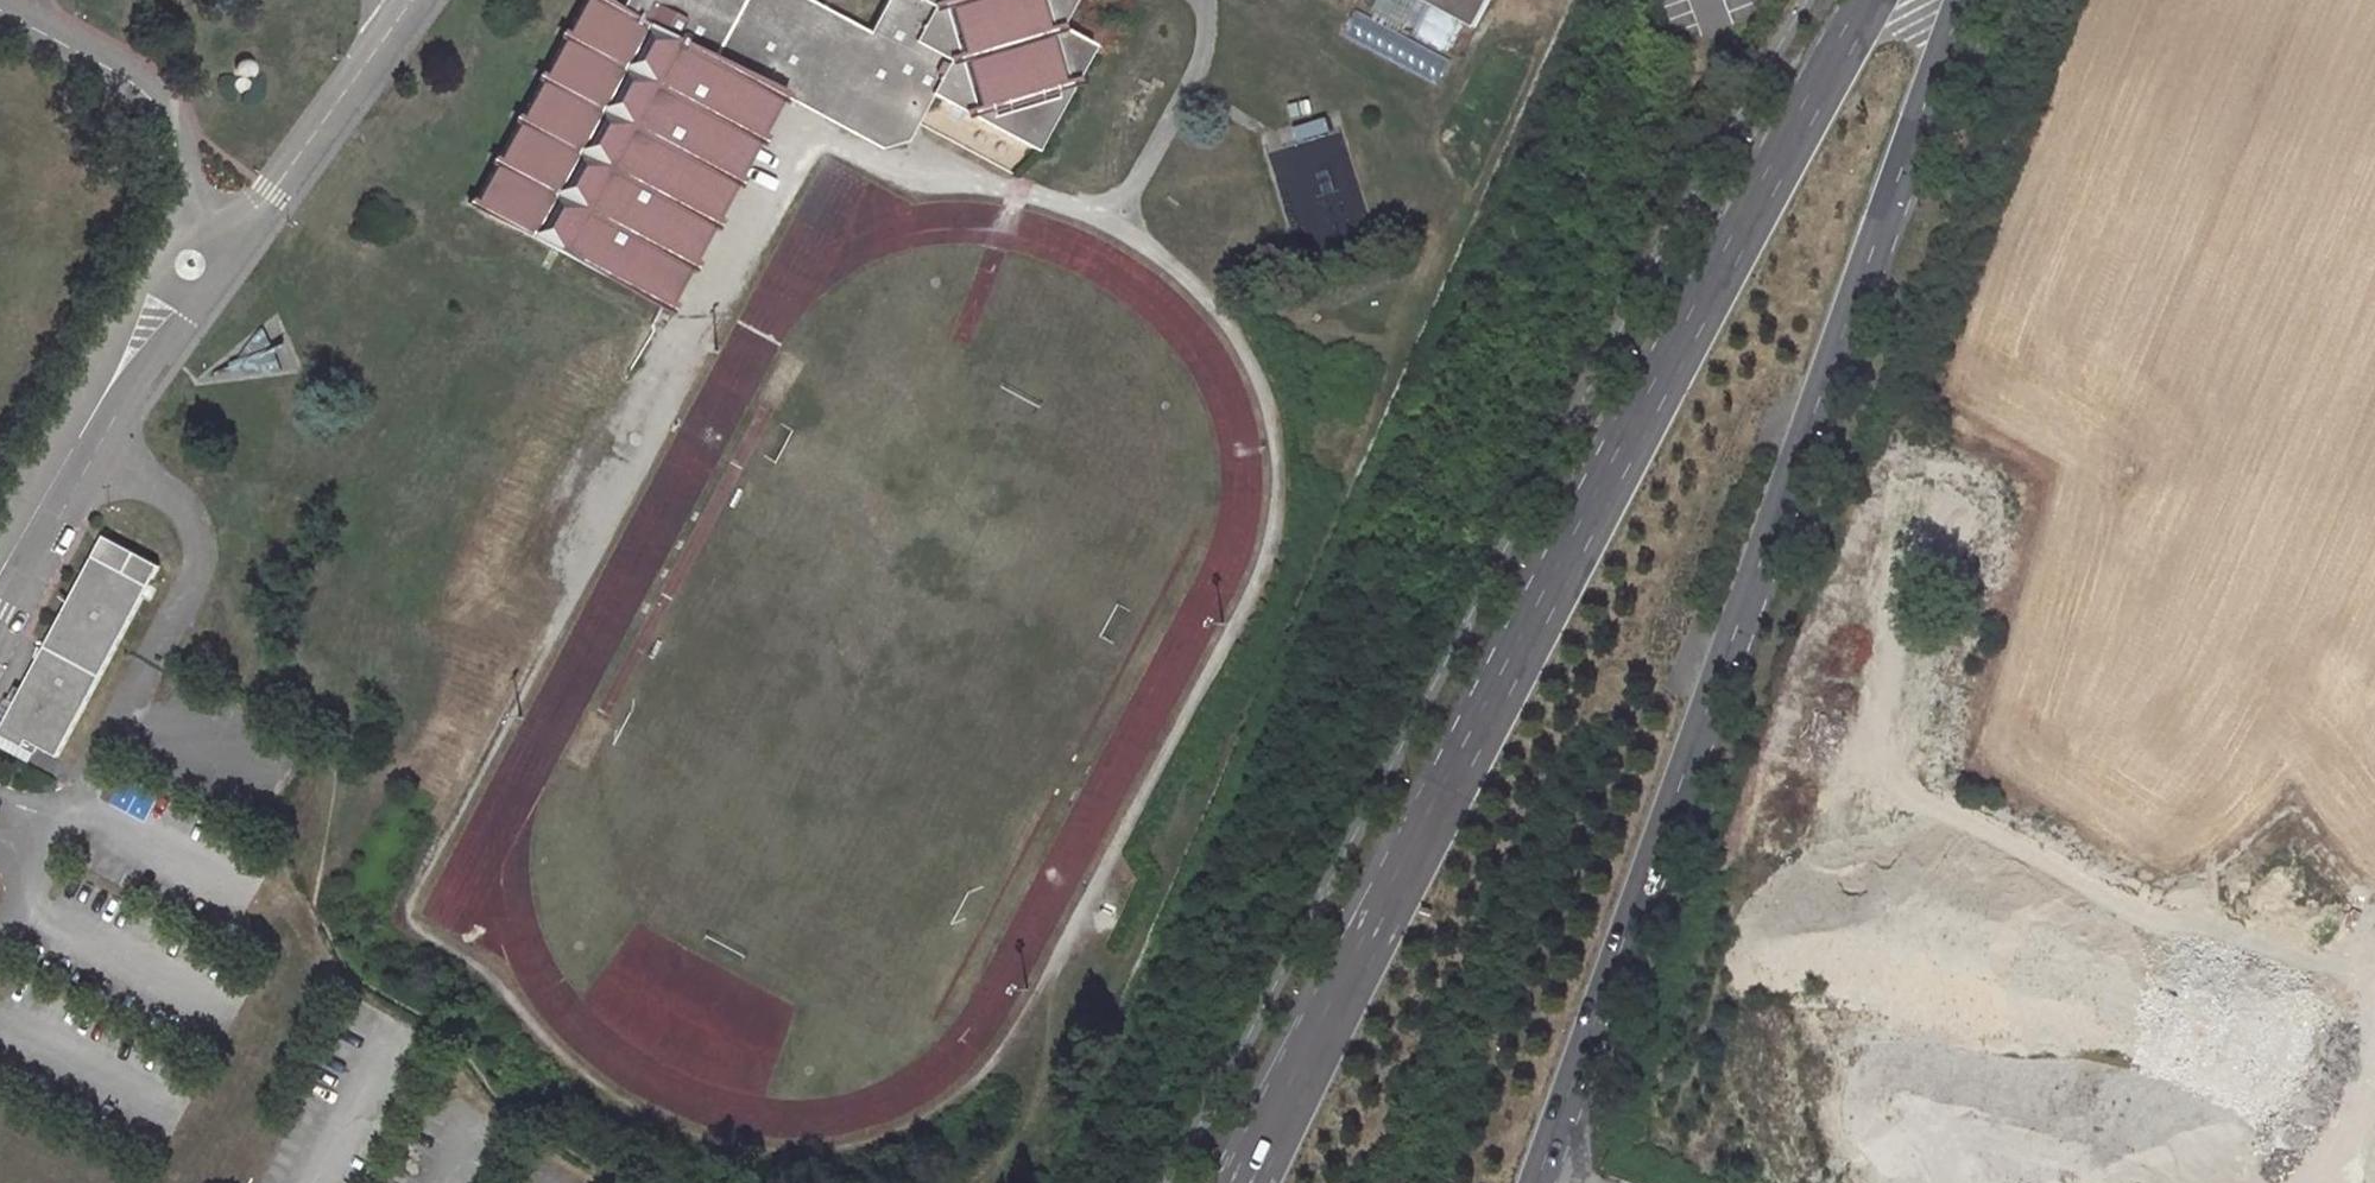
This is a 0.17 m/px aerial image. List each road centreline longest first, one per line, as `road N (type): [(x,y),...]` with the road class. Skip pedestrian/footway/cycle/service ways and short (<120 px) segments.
road 1 (primary): [(1543,1182),(1956,0)]
road 2 (primary): [(1884,0),(1544,596),(1372,942)]
road 3 (primary): [(1372,942),(1216,1182)]
road 4 (primary): [(1372,942),(1252,1182)]

